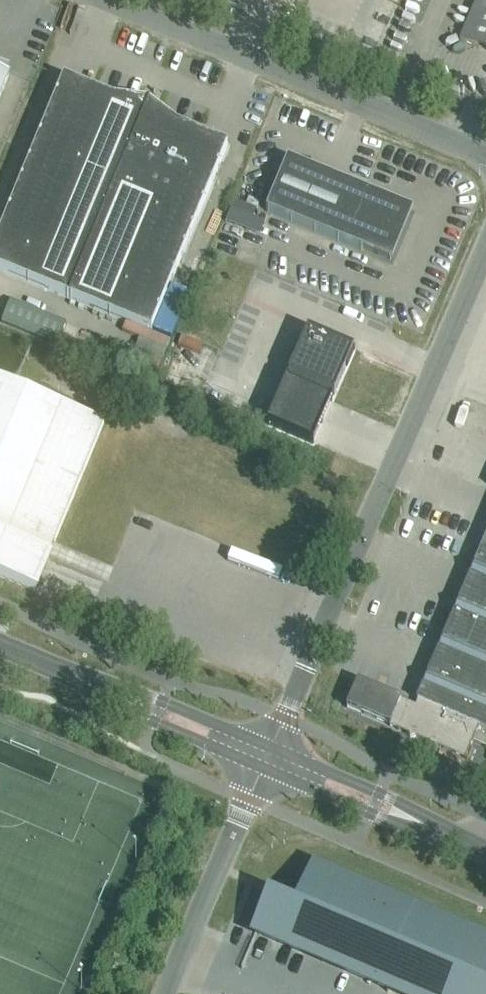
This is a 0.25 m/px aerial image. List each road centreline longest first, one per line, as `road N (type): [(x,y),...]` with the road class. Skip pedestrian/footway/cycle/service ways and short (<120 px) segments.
road 1 (unclassified): [(267,757),(485,246)]
road 2 (unclassified): [(485,158),(104,0)]
road 3 (secondary): [(267,757),(0,643)]
road 4 (unclassified): [(267,757),(172,993)]
road 5 (secondary): [(485,856),(267,757)]

